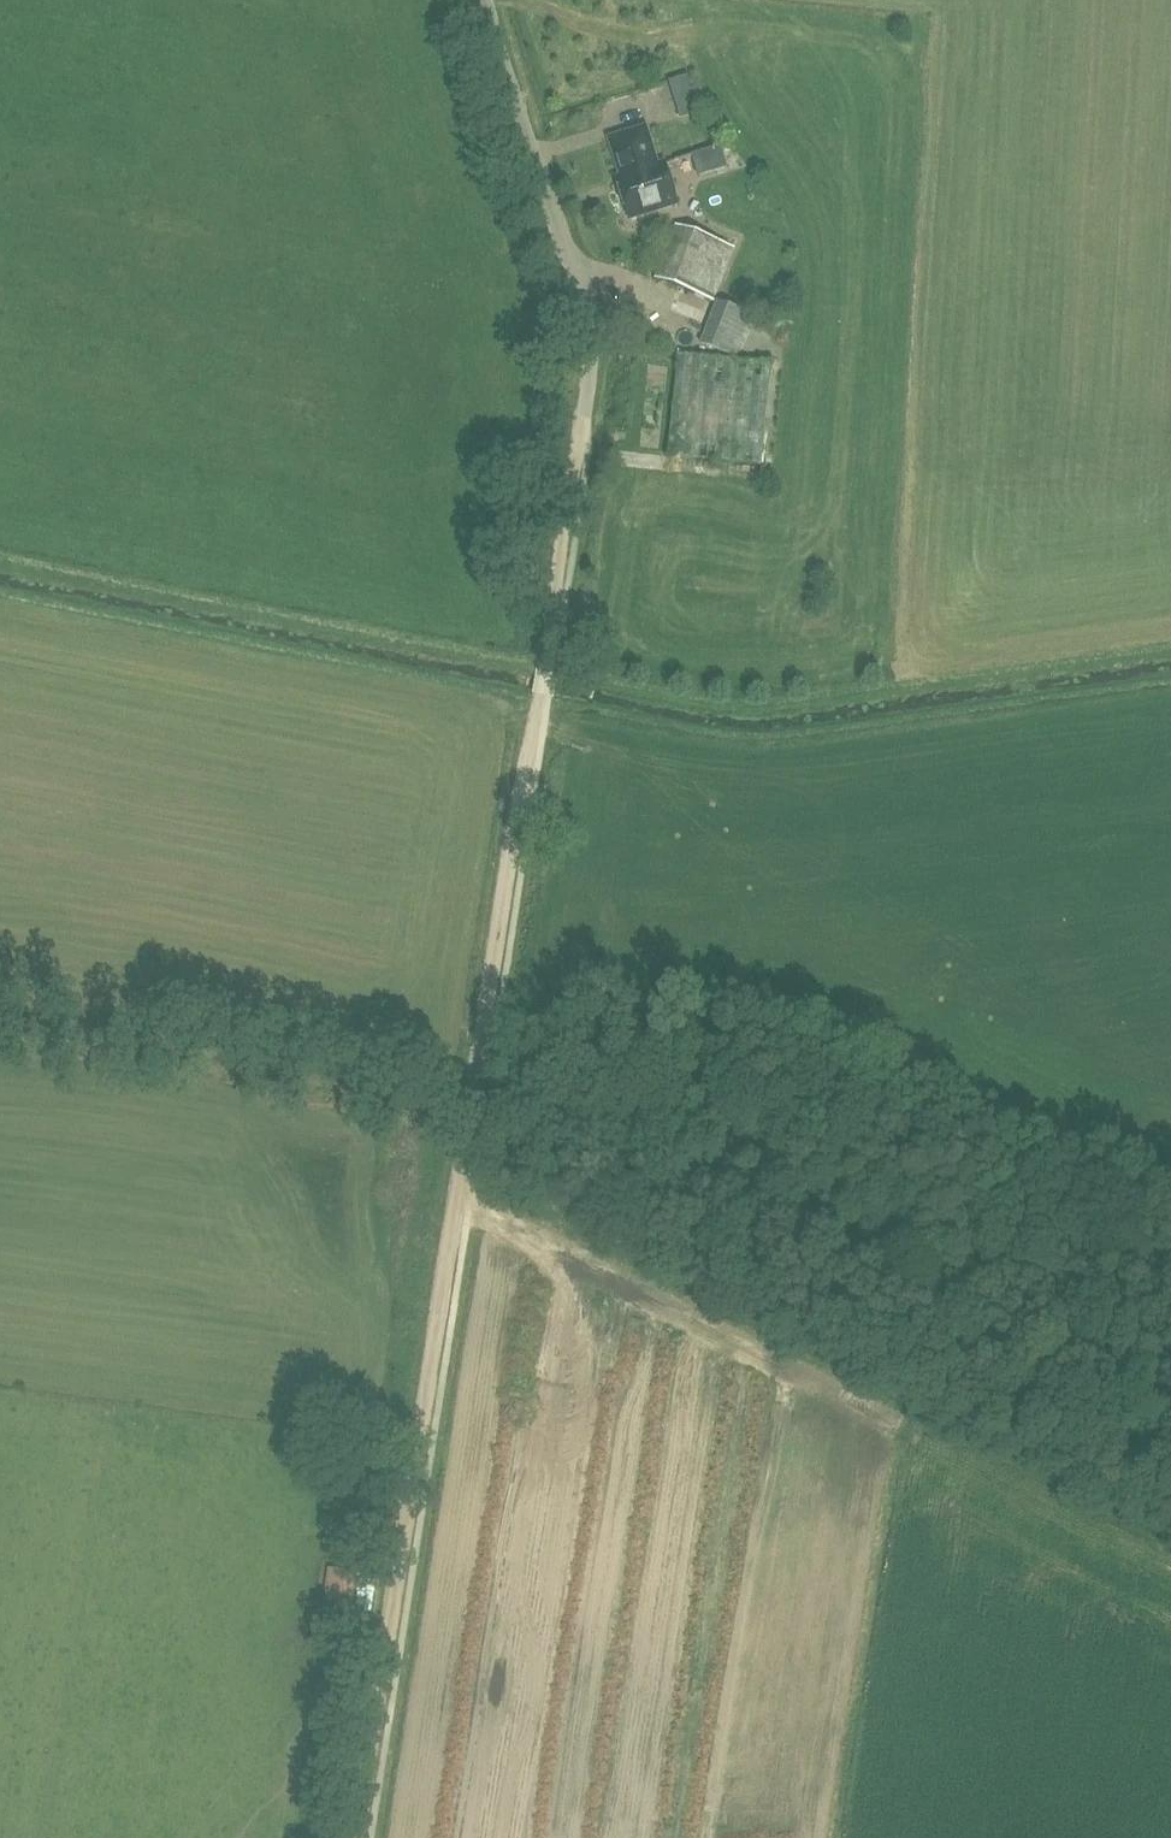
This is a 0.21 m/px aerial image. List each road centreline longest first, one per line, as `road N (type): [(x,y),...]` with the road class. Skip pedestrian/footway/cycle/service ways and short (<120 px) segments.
road 1 (track): [(544,670),(356,1837)]
road 2 (unclassified): [(586,411),(585,310),(484,0)]
road 3 (track): [(544,670),(586,411)]

